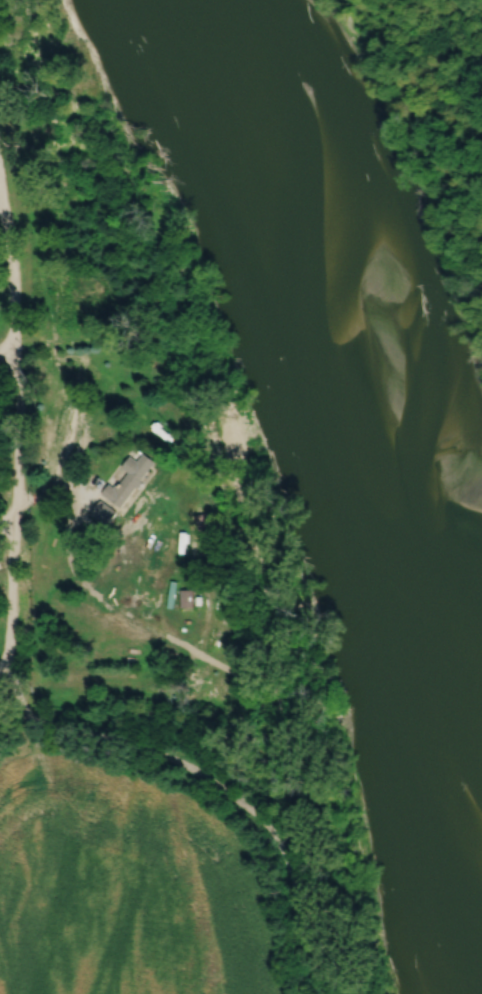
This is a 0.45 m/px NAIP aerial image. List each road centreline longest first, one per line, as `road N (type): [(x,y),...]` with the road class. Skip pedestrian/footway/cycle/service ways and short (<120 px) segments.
road 1 (residential): [(3,670),(36,721),(179,759),(259,816),(289,868),(324,993)]
road 2 (residential): [(0,213),(20,452),(3,670)]

